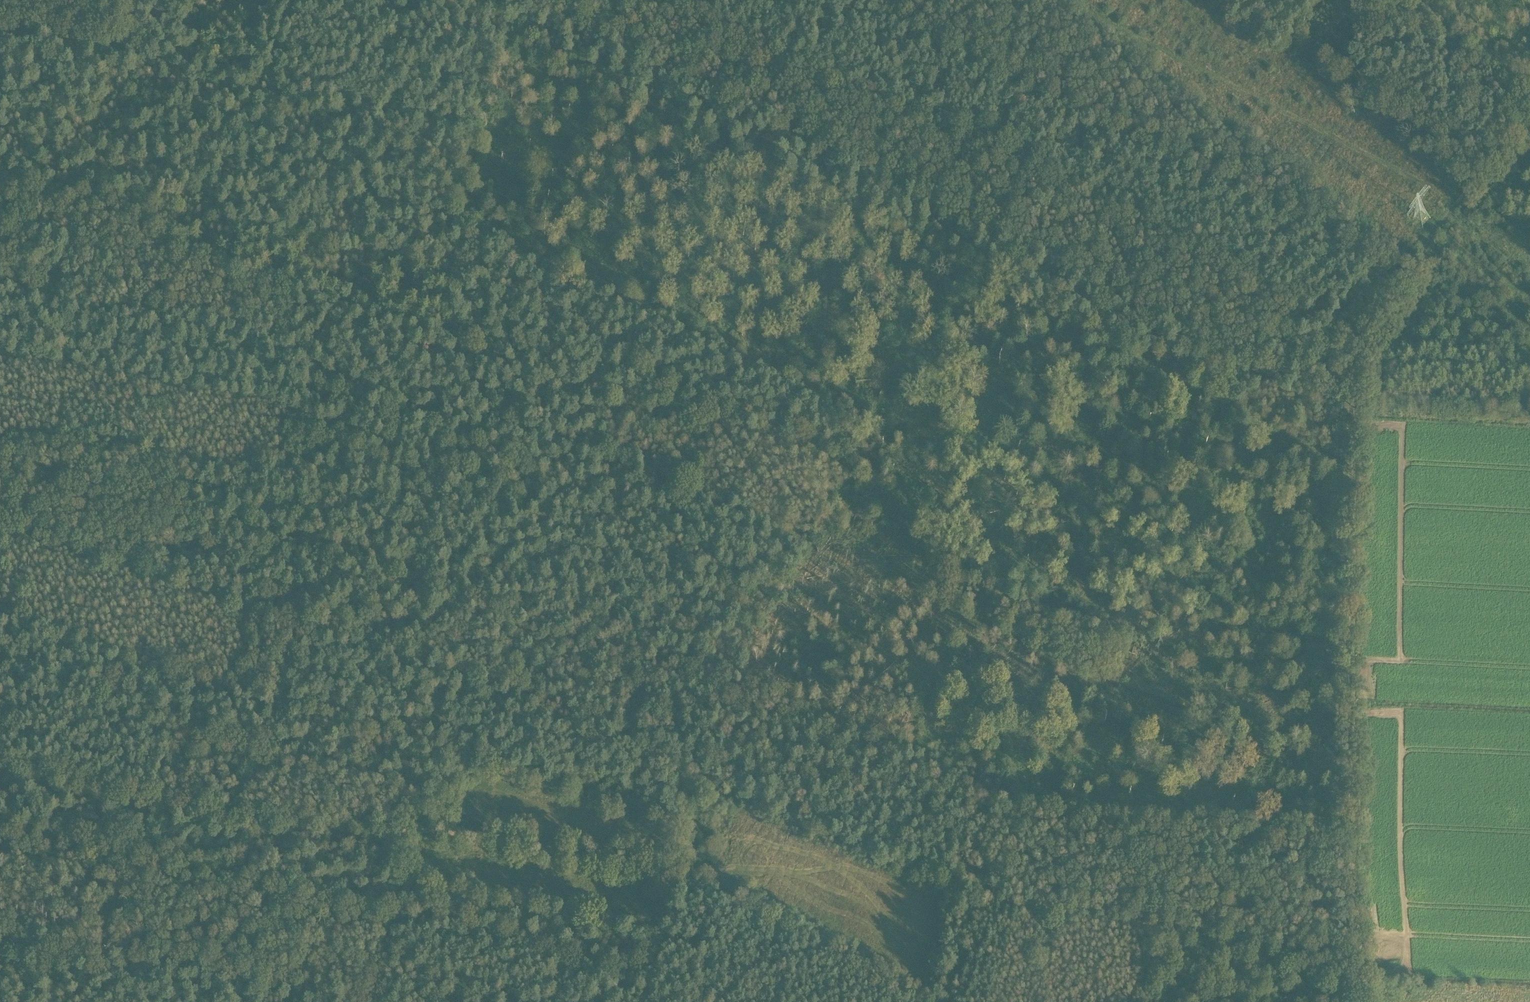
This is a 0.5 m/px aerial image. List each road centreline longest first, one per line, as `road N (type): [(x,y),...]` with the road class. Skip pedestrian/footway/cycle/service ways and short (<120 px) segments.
road 1 (track): [(1388,0),(1523,118),(1404,284),(1368,346),(1354,397),(1347,785),(1359,1001)]
road 2 (track): [(904,1001),(688,879),(377,816),(193,806),(0,763)]

